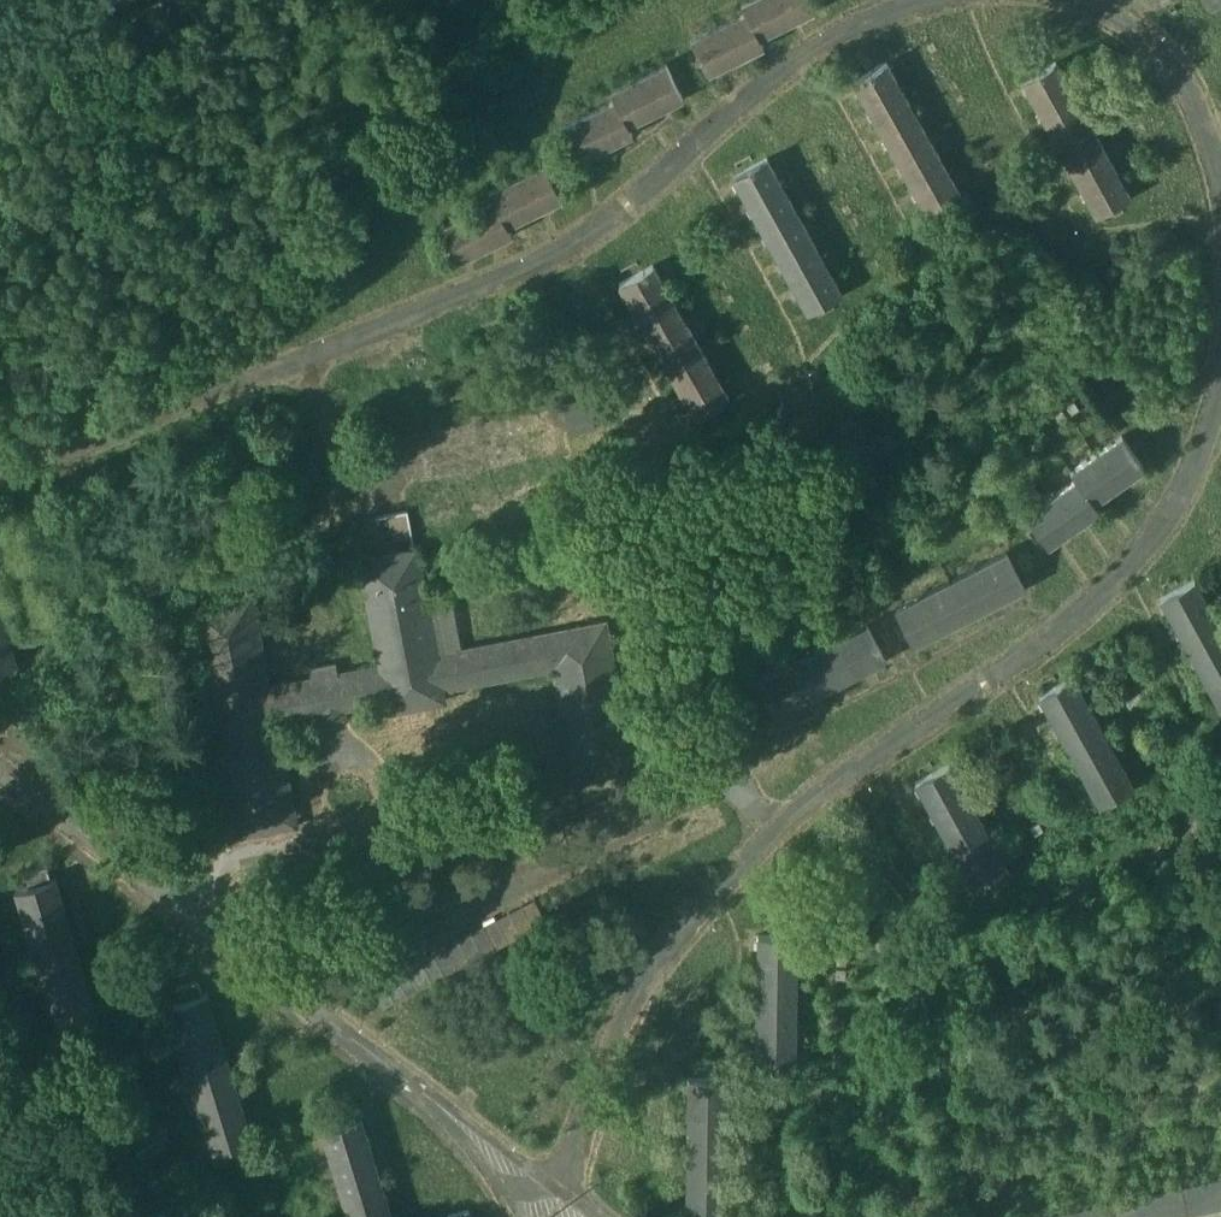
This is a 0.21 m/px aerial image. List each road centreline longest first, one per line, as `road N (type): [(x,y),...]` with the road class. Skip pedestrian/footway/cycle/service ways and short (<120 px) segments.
road 1 (residential): [(958,0),(834,40),(584,232),(341,357),(0,503)]
road 2 (residential): [(571,1195),(669,970),(721,910),(782,849),(950,730),(1091,643),(1180,550),(1220,473)]
road 3 (residential): [(0,771),(461,1127)]
road 4 (residential): [(1220,128),(1202,80),(1142,26),(1034,0)]
road 5 (residential): [(571,1195),(480,1125),(461,1127)]

